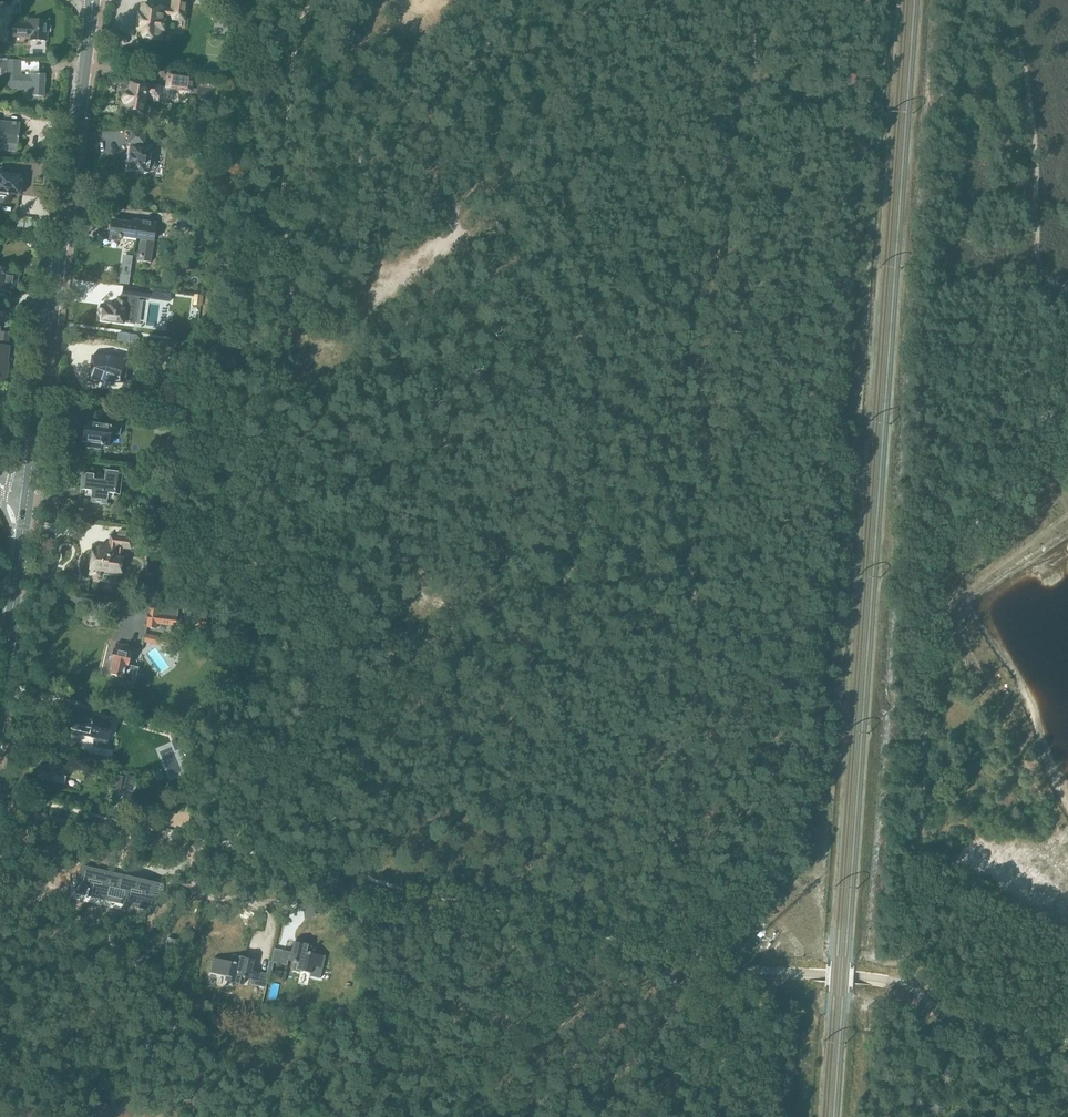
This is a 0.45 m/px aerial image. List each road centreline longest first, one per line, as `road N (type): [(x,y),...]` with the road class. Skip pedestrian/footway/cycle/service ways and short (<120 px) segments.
road 1 (track): [(1067,373),(930,607),(908,976)]
road 2 (secondary): [(26,510),(93,0)]
road 3 (track): [(712,964),(232,854)]
road 4 (track): [(232,854),(0,800)]
road 5 (secondary): [(0,698),(26,510)]
road 6 (track): [(188,845),(206,894),(249,900),(268,919),(260,964)]
road 7 (track): [(715,1116),(727,988),(712,964)]

